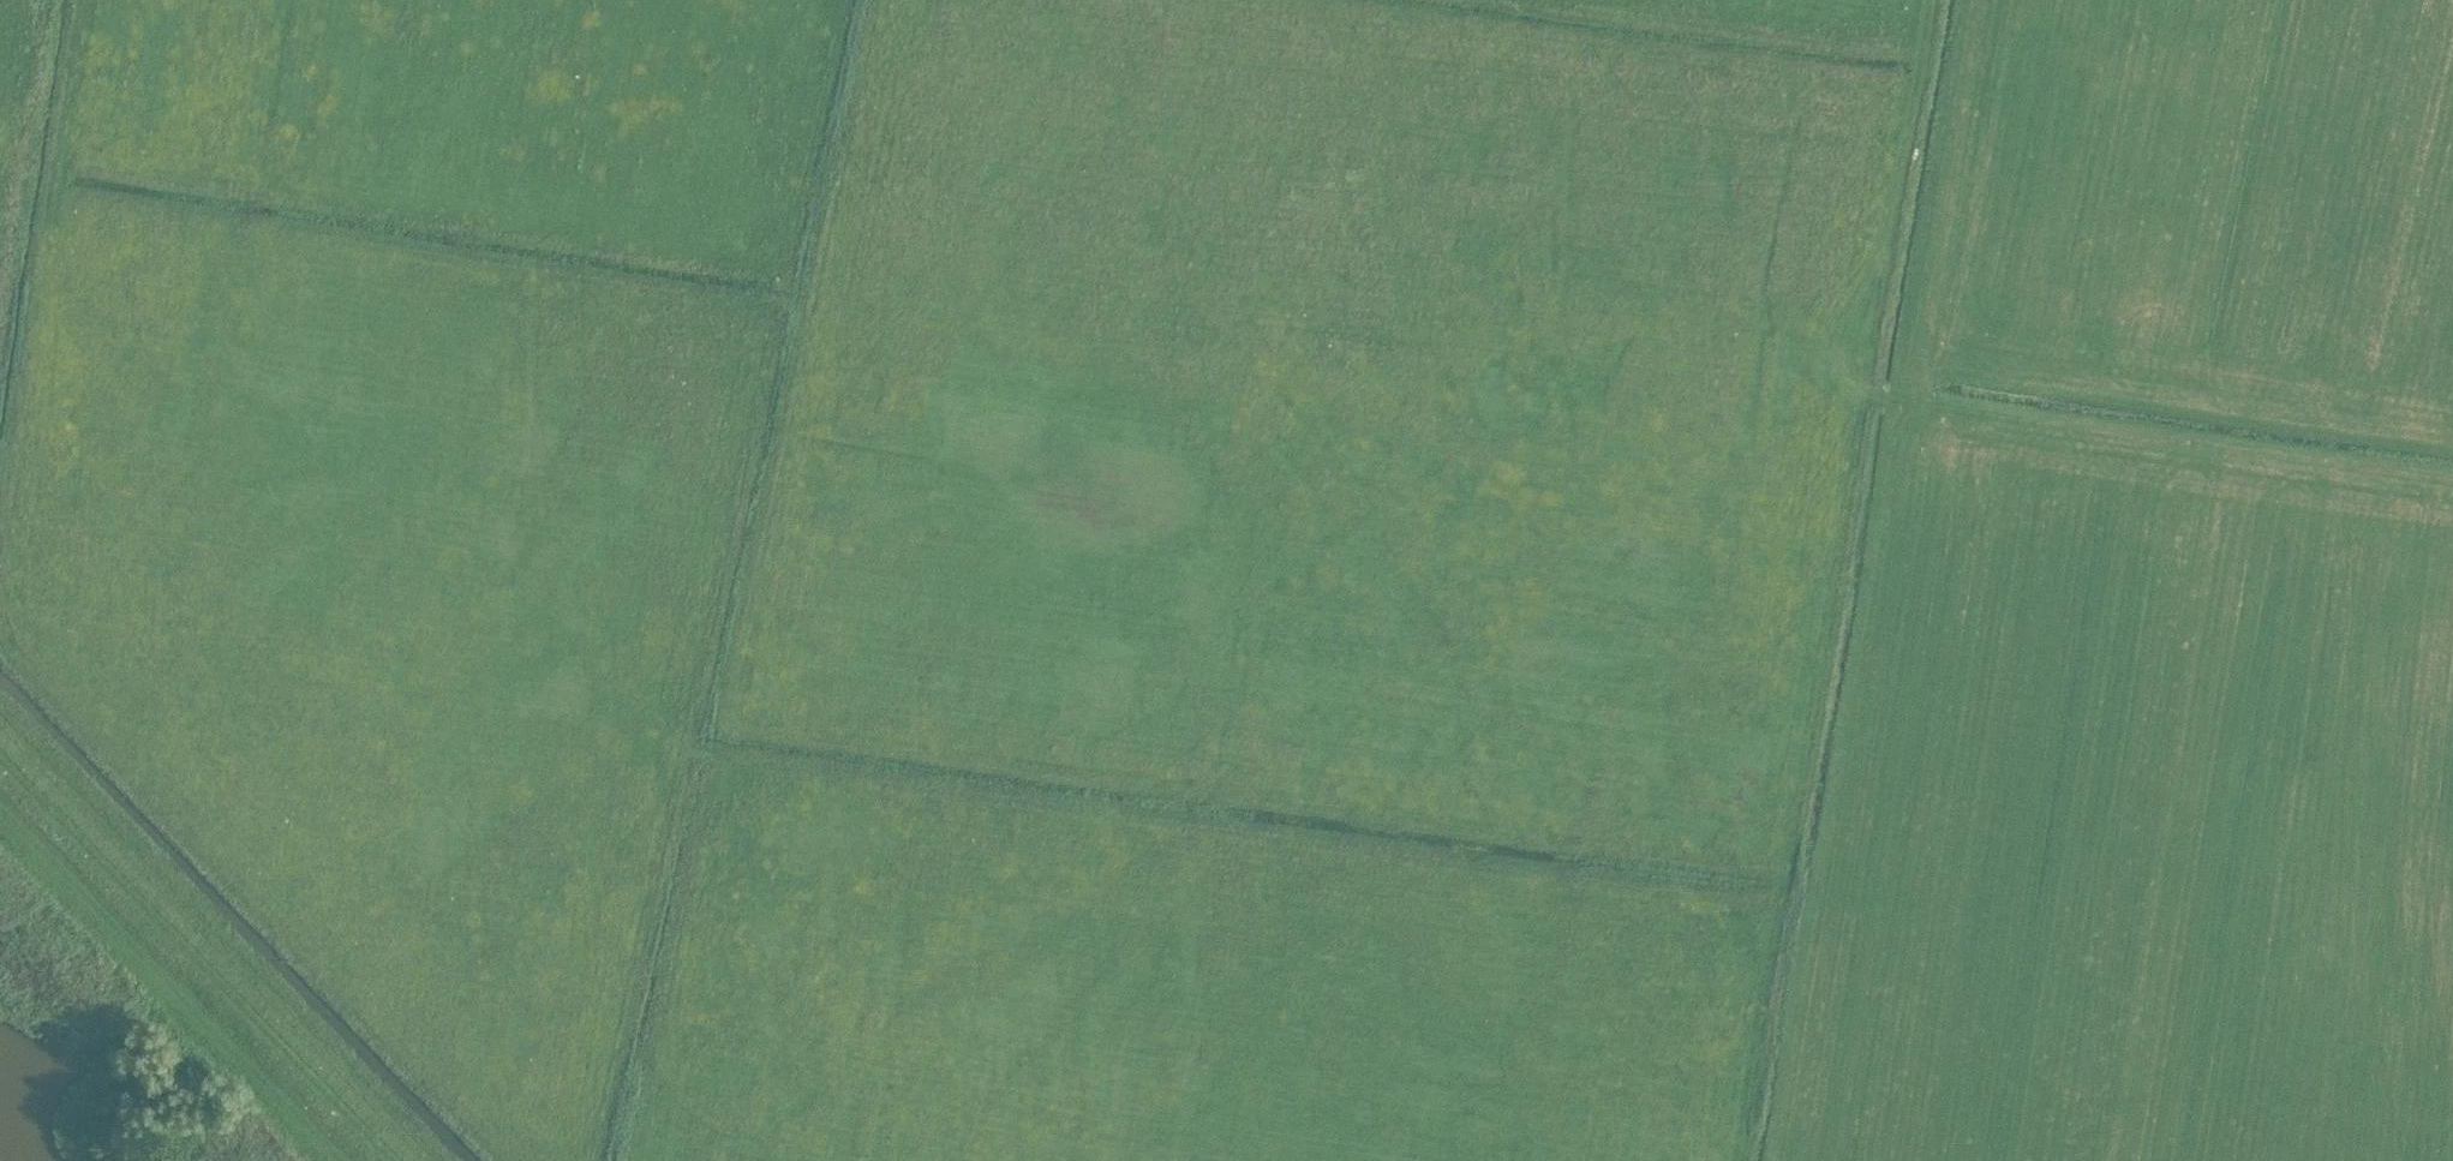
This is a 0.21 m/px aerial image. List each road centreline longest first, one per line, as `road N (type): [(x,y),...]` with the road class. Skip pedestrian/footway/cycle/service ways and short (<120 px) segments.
road 1 (track): [(396,1160),(0,751)]

